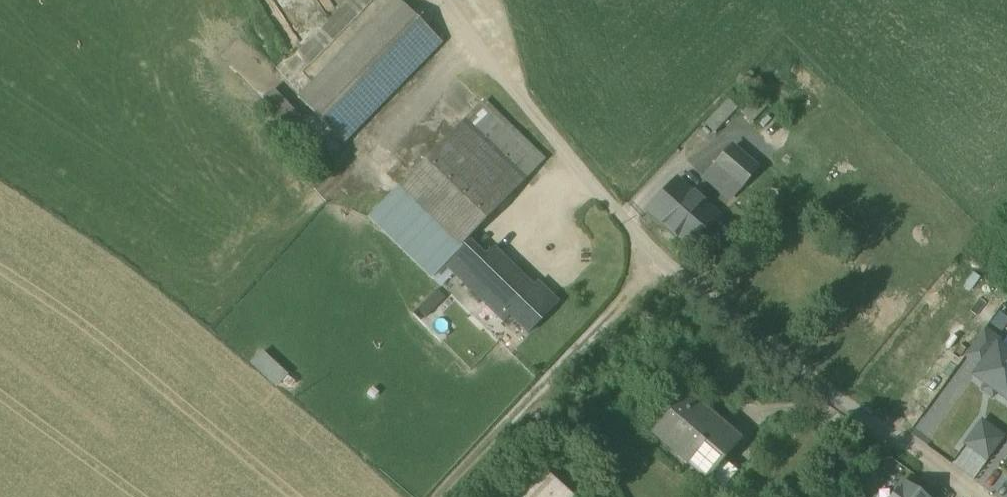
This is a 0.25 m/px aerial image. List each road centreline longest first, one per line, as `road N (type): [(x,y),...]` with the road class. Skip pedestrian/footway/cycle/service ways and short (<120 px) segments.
road 1 (residential): [(969,496),(650,254),(440,0)]

